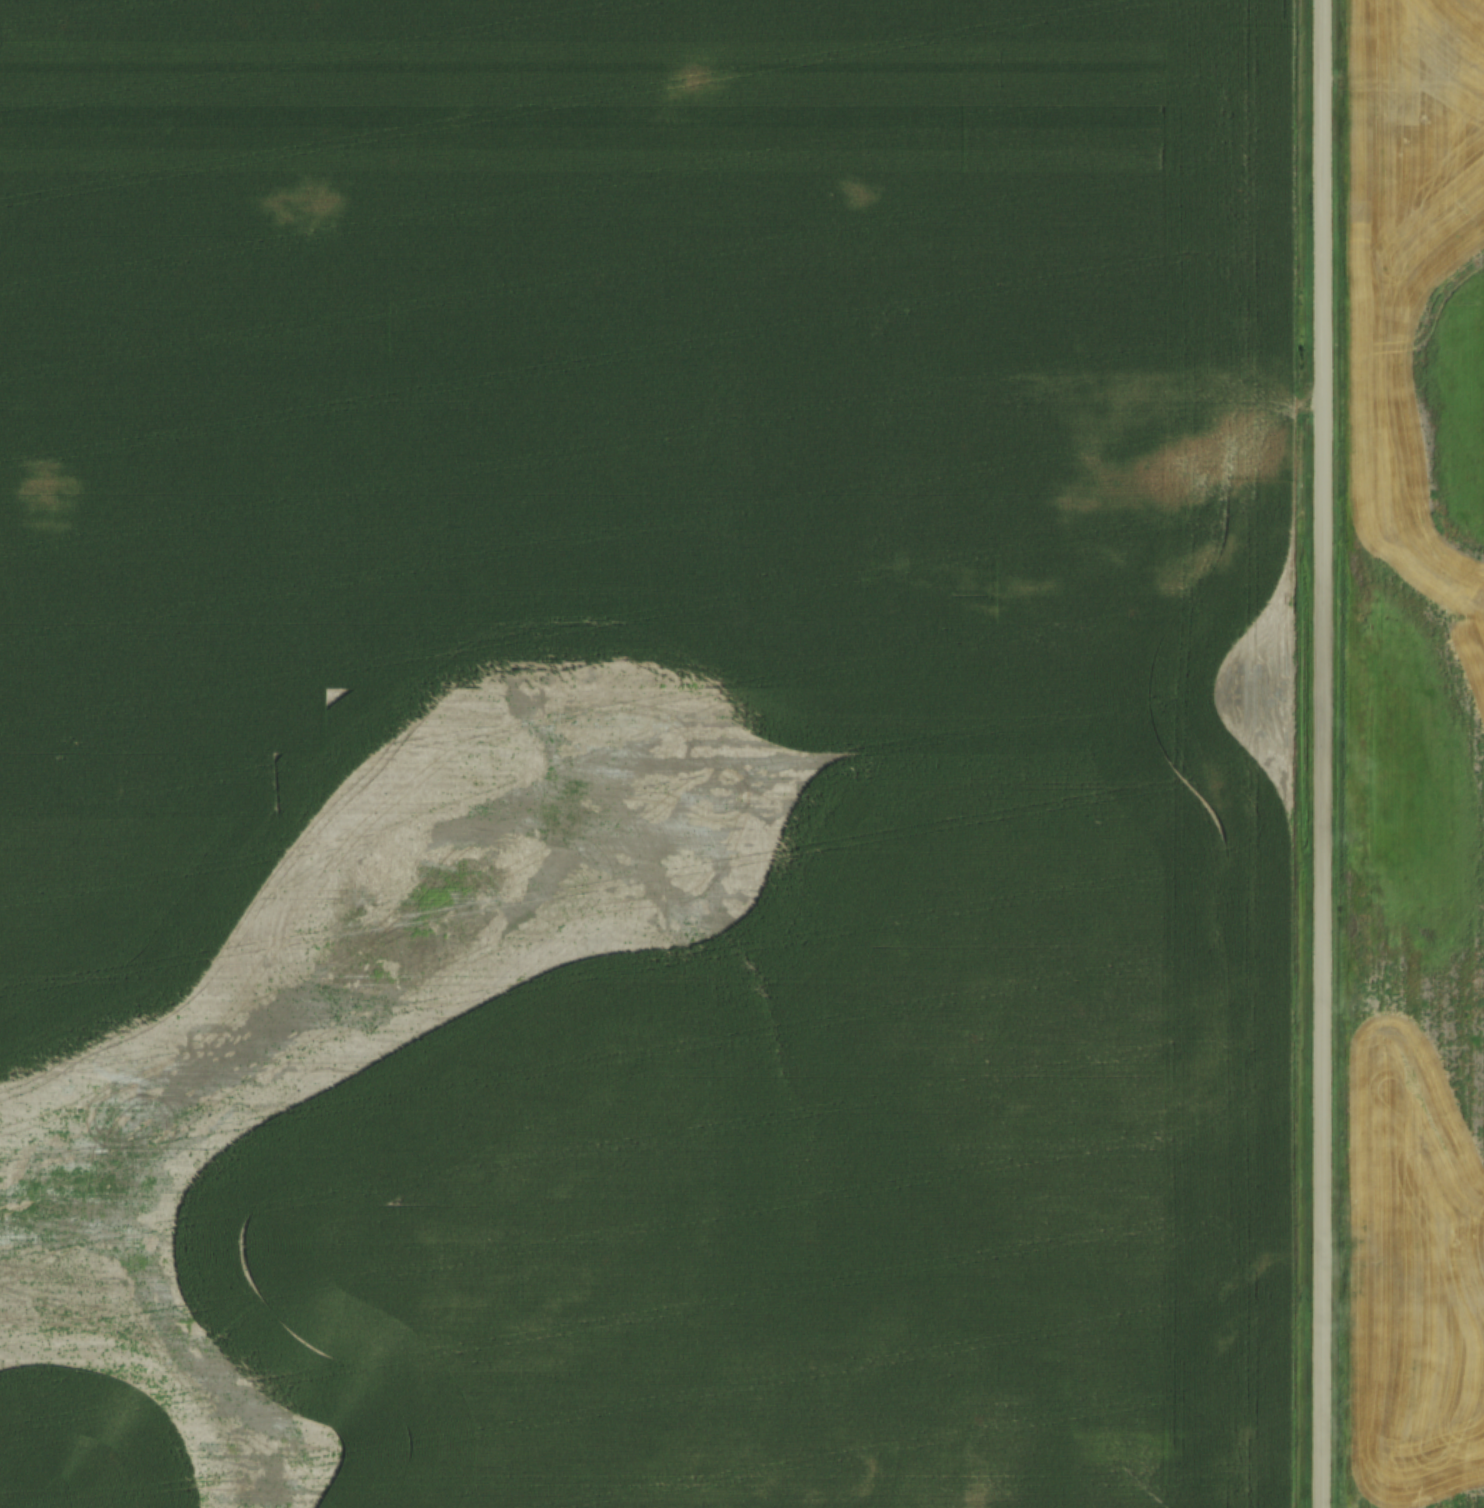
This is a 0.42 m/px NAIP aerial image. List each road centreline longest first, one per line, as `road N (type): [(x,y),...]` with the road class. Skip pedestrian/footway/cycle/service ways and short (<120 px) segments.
road 1 (residential): [(1319,1507),(1320,0)]

